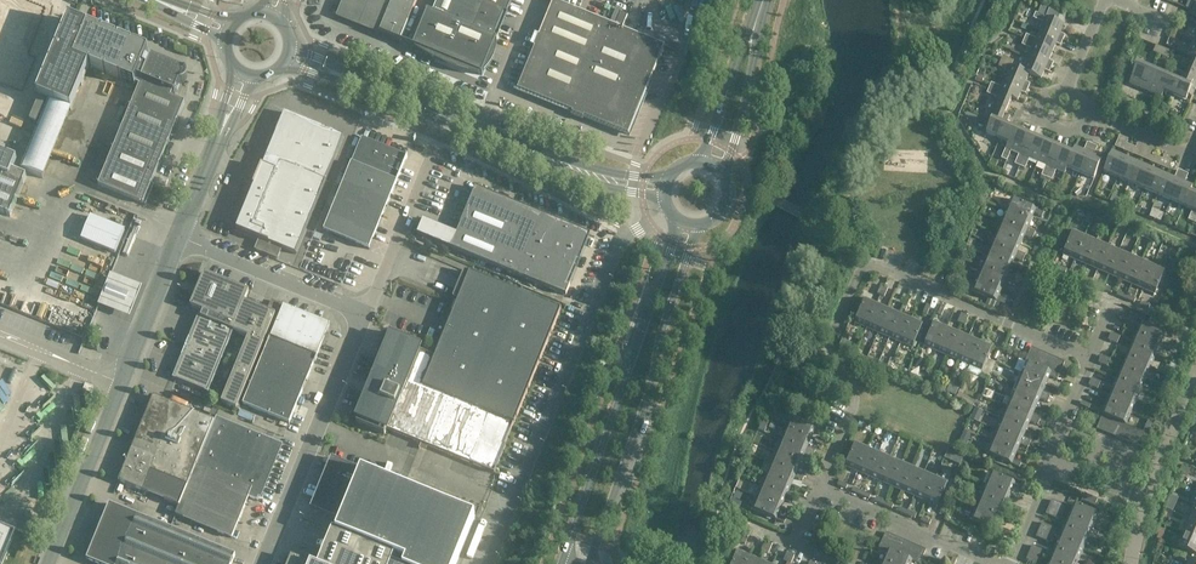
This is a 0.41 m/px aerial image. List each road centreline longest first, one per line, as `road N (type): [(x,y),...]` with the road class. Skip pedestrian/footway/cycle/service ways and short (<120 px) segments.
road 1 (tertiary): [(676,219),(561,563)]
road 2 (tertiary): [(587,563),(701,225)]
road 3 (unclassified): [(266,563),(368,314)]
road 4 (residential): [(819,490),(853,403),(851,384),(828,353),(866,266)]
road 5 (residential): [(1089,359),(883,266),(866,266)]
road 6 (unclassified): [(368,314),(447,117)]
road 7 (unclassified): [(368,314),(184,235)]
road 8 (unclassified): [(48,563),(122,382)]
road 9 (residential): [(1000,563),(819,490)]
road 10 (unclassified): [(122,382),(184,235)]
road 11 (tertiary): [(724,177),(751,80),(755,22)]
road 12 (tertiary): [(755,22),(696,161)]
road 13 (tertiary): [(530,150),(577,176),(665,202)]
road 14 (tertiary): [(669,176),(613,171),(530,150)]
road 15 (unclassified): [(479,130),(531,0)]
road 16 (unclassified): [(1142,500),(1195,378)]
road 17 (unclassified): [(122,382),(0,334)]
road 18 (residential): [(1081,474),(1097,437),(1136,453),(1122,492)]
road 19 (residential): [(1065,91),(1051,86),(1037,118),(1080,137),(1090,113)]

